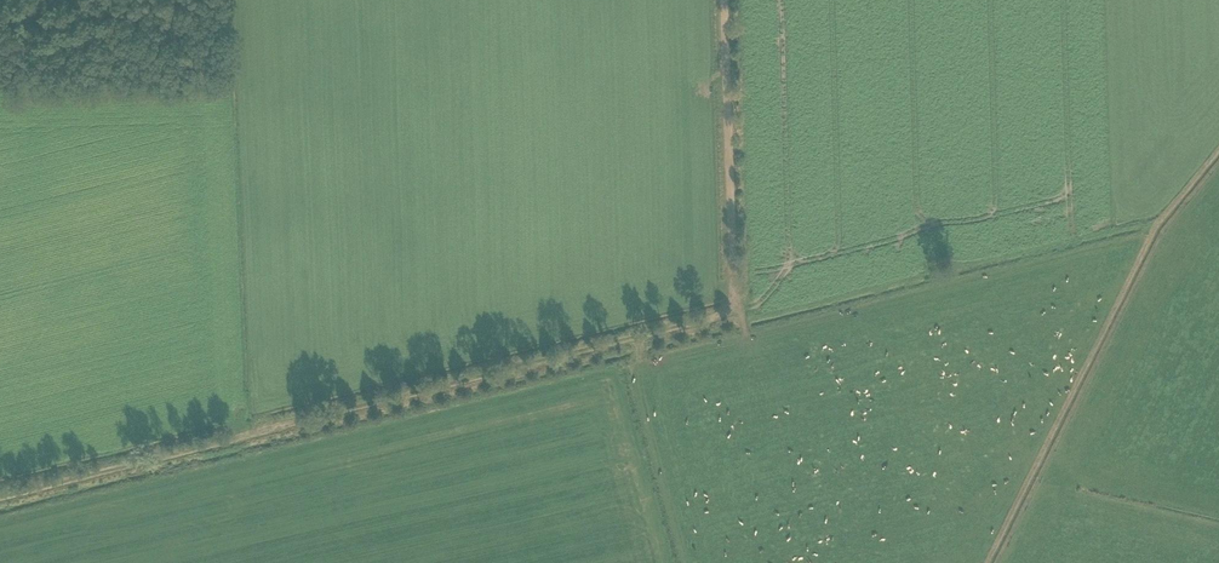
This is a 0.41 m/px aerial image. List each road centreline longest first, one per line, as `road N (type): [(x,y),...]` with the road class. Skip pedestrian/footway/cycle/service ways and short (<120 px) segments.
road 1 (track): [(0,497),(707,320),(729,305),(734,285),(725,0)]

